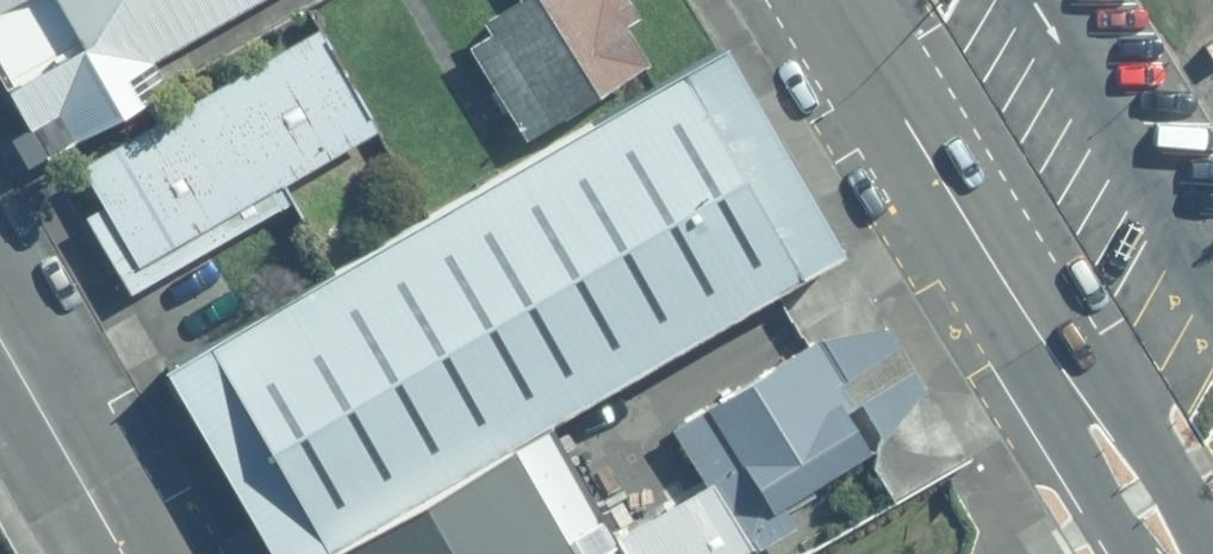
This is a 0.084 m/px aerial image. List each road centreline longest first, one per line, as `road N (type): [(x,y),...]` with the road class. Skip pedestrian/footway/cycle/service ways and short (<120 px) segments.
road 1 (secondary): [(1171,553),(829,0)]
road 2 (unclassified): [(0,330),(127,553)]

